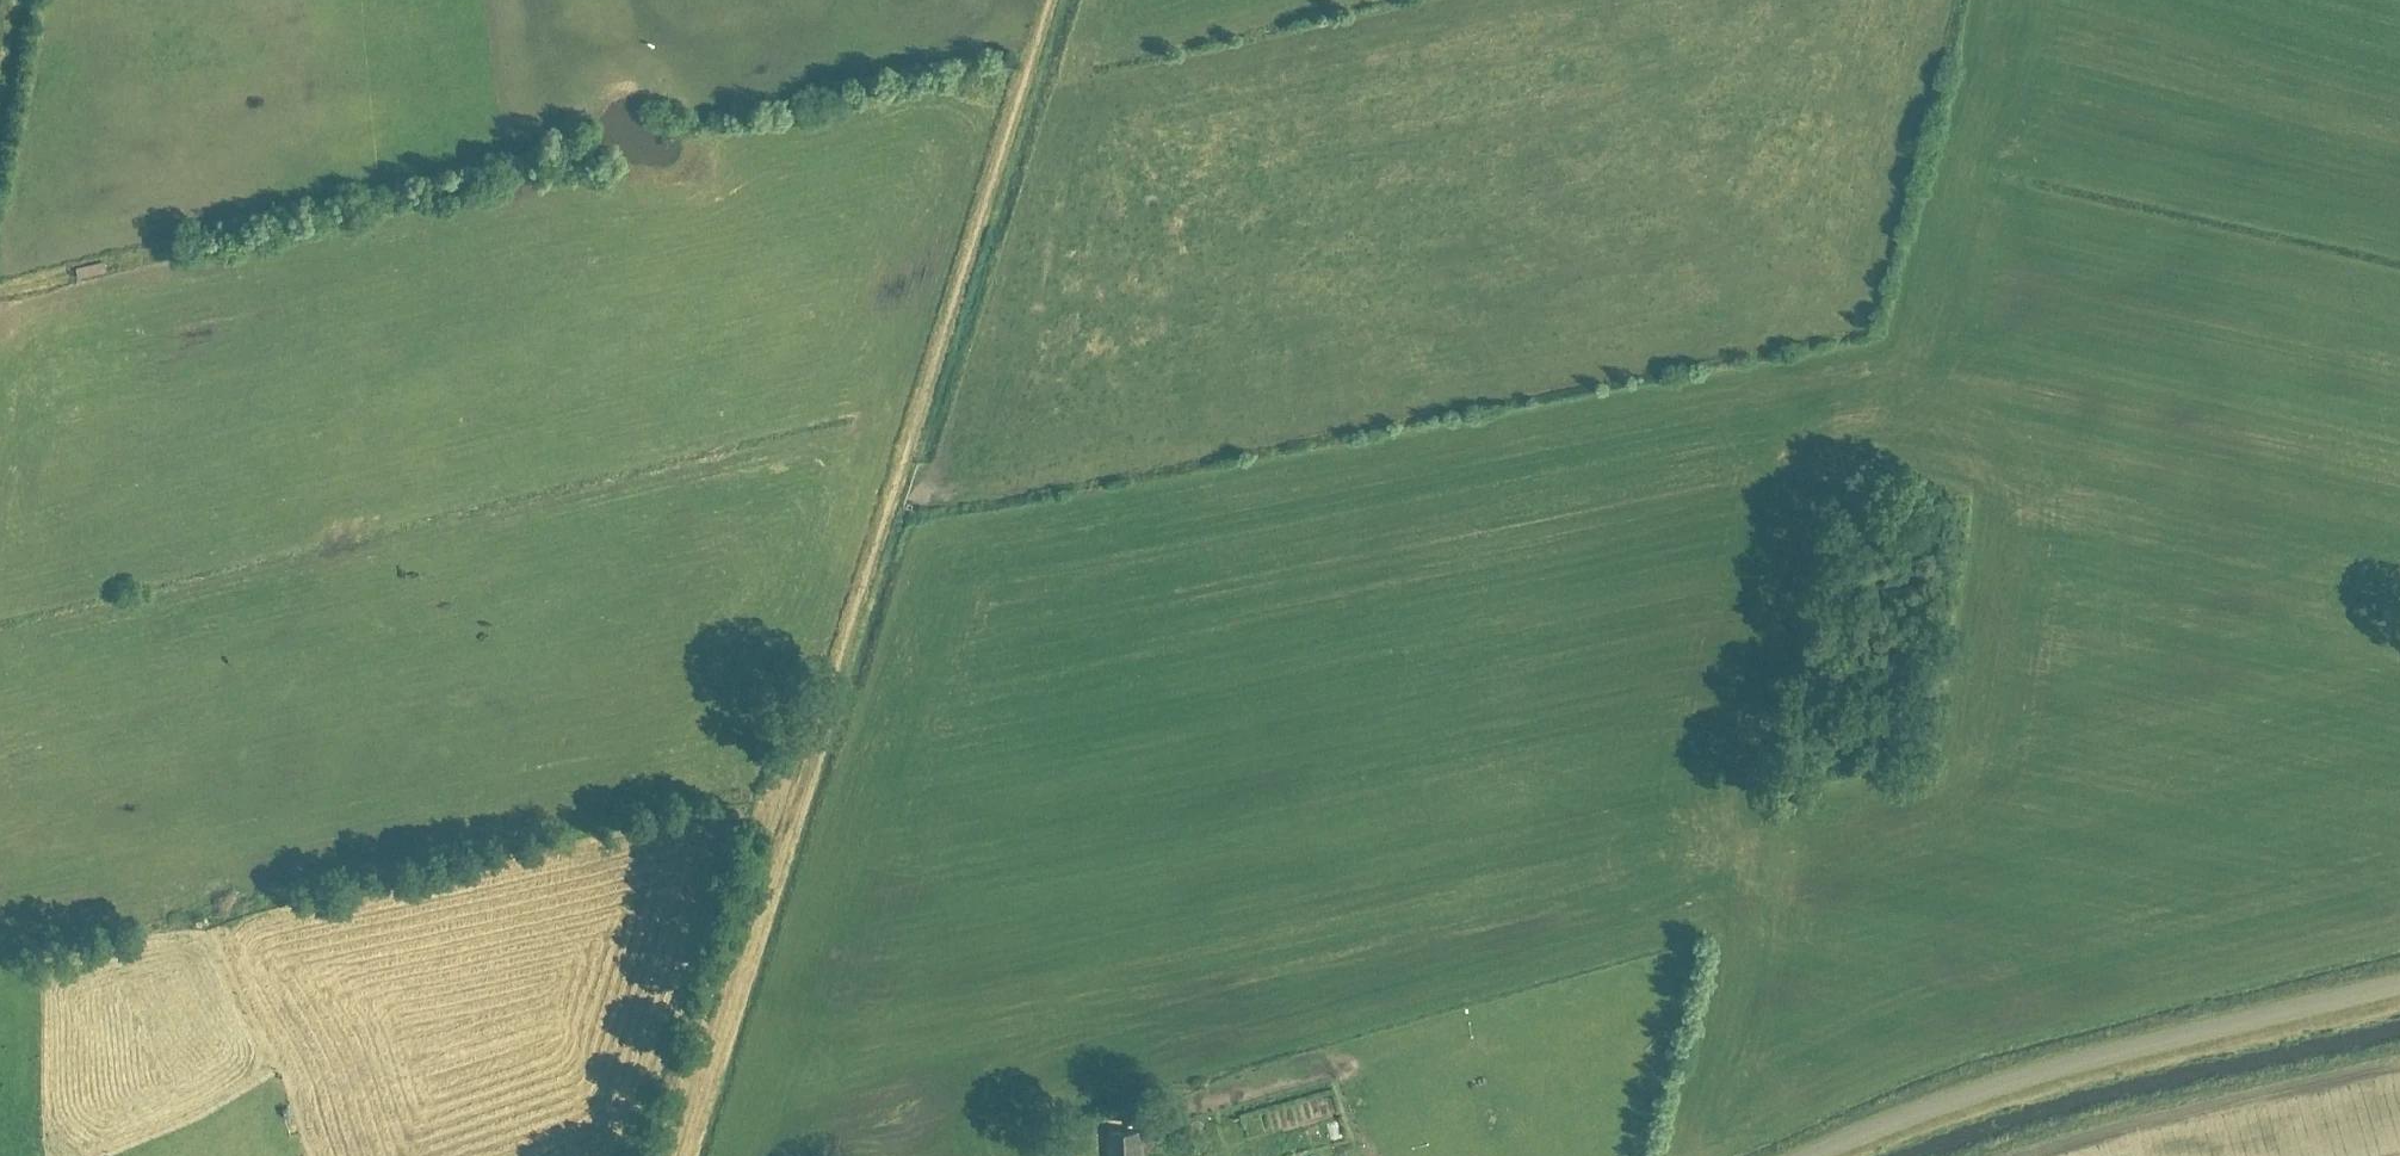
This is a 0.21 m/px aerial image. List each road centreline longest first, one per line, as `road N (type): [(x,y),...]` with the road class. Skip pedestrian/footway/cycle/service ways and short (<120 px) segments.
road 1 (unclassified): [(1823,1155),(2058,1068),(2399,986)]

